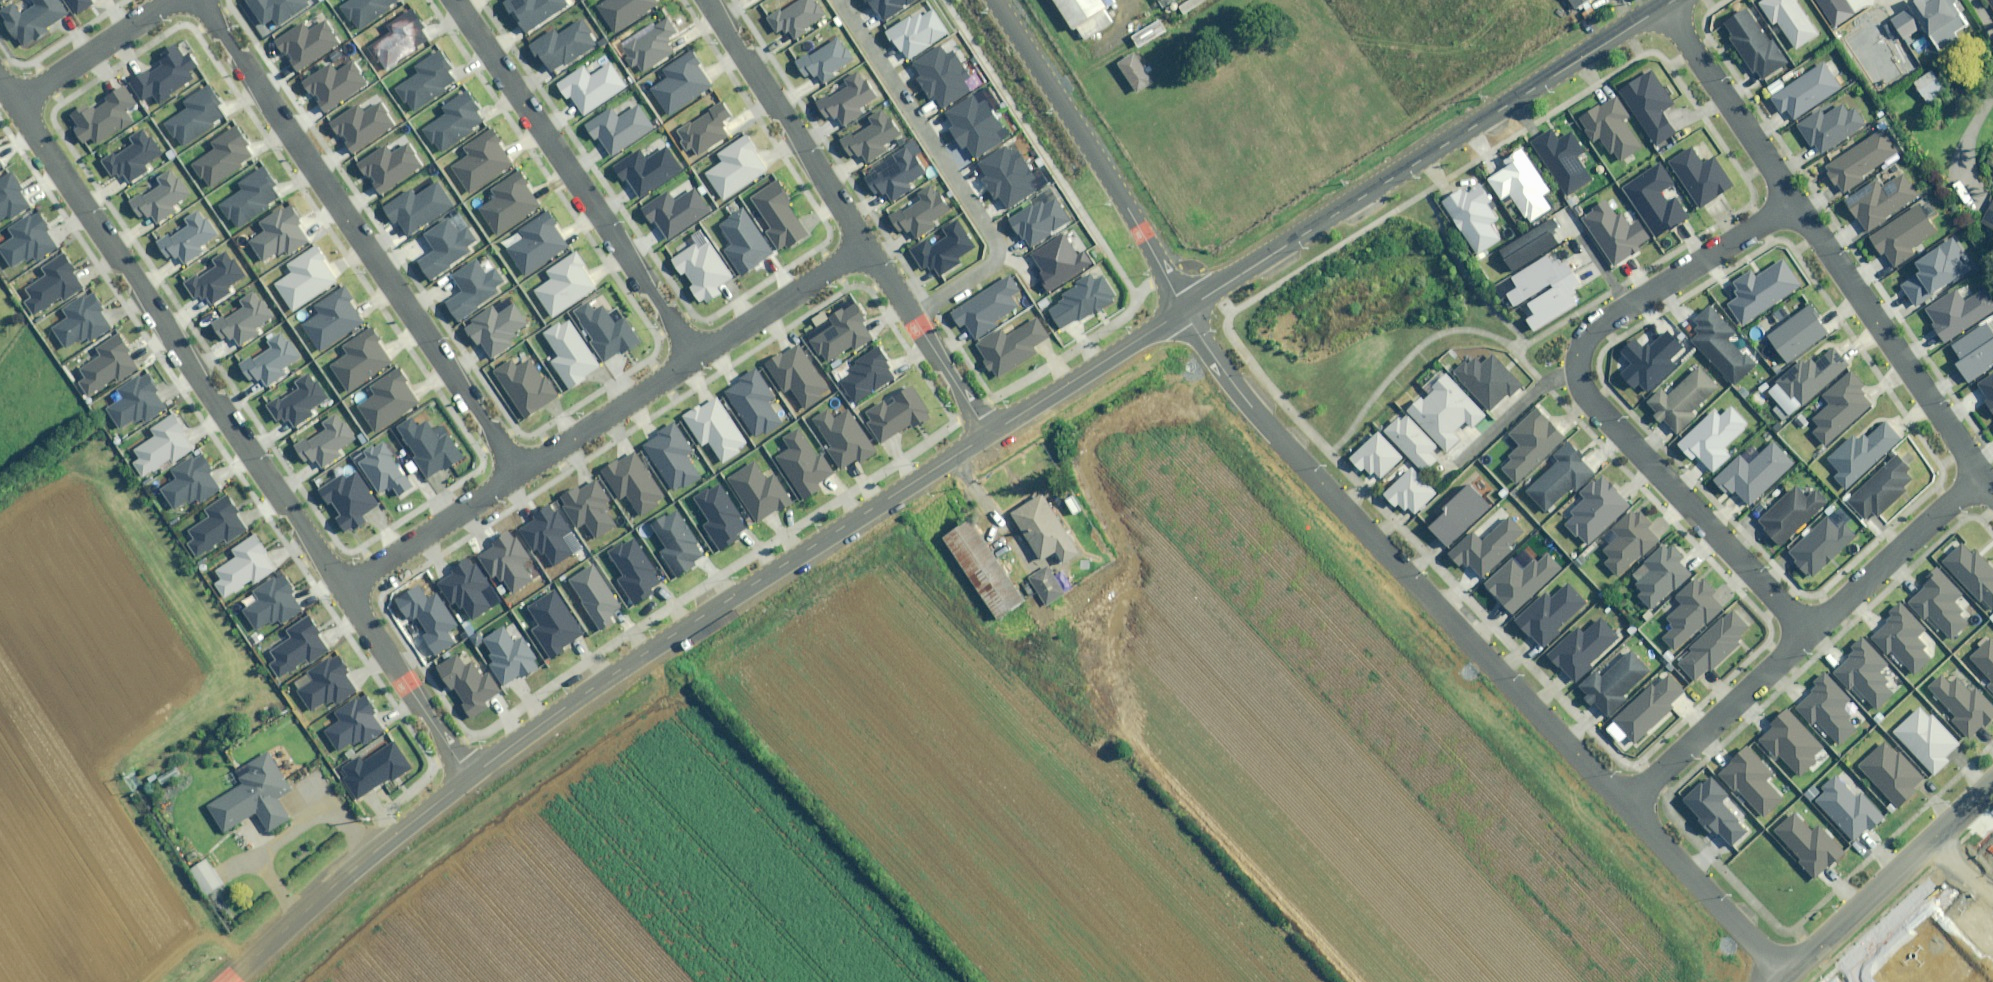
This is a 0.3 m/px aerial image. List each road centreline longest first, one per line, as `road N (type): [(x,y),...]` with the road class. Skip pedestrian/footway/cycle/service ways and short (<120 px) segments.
road 1 (residential): [(1624,804),(1266,425),(1183,310)]
road 2 (residential): [(1808,633),(1586,394),(1575,368),(1581,341),(1601,321),(1795,202)]
road 3 (tertiary): [(468,776),(683,625),(987,433)]
road 4 (residential): [(14,103),(341,588)]
road 5 (residential): [(189,0),(519,473)]
road 6 (tertiary): [(1183,310),(1659,5)]
road 7 (residential): [(692,362),(449,0)]
road 8 (residential): [(912,317),(997,257),(997,244),(841,0)]
road 9 (unclassified): [(1183,310),(993,0)]
road 10 (residential): [(1979,476),(1795,202)]
road 11 (tertiary): [(226,981),(468,776)]
road 12 (residential): [(707,0),(868,248)]
road 13 (unclassified): [(1784,974),(1992,778)]
road 14 (residential): [(1808,633),(1624,804)]
road 15 (residential): [(1795,202),(1659,5)]
road 16 (residential): [(1784,974),(1624,804)]
road 17 (residential): [(1979,476),(1808,633)]
road 18 (tertiary): [(987,433),(1183,310)]
road 19 (residential): [(341,588),(468,776)]
road 20 (residential): [(519,473),(341,588)]
road 21 (residential): [(868,248),(692,362)]
road 22 (residential): [(692,362),(519,473)]
road 23 (residential): [(14,103),(169,0)]
road 24 (residential): [(912,317),(987,433)]

